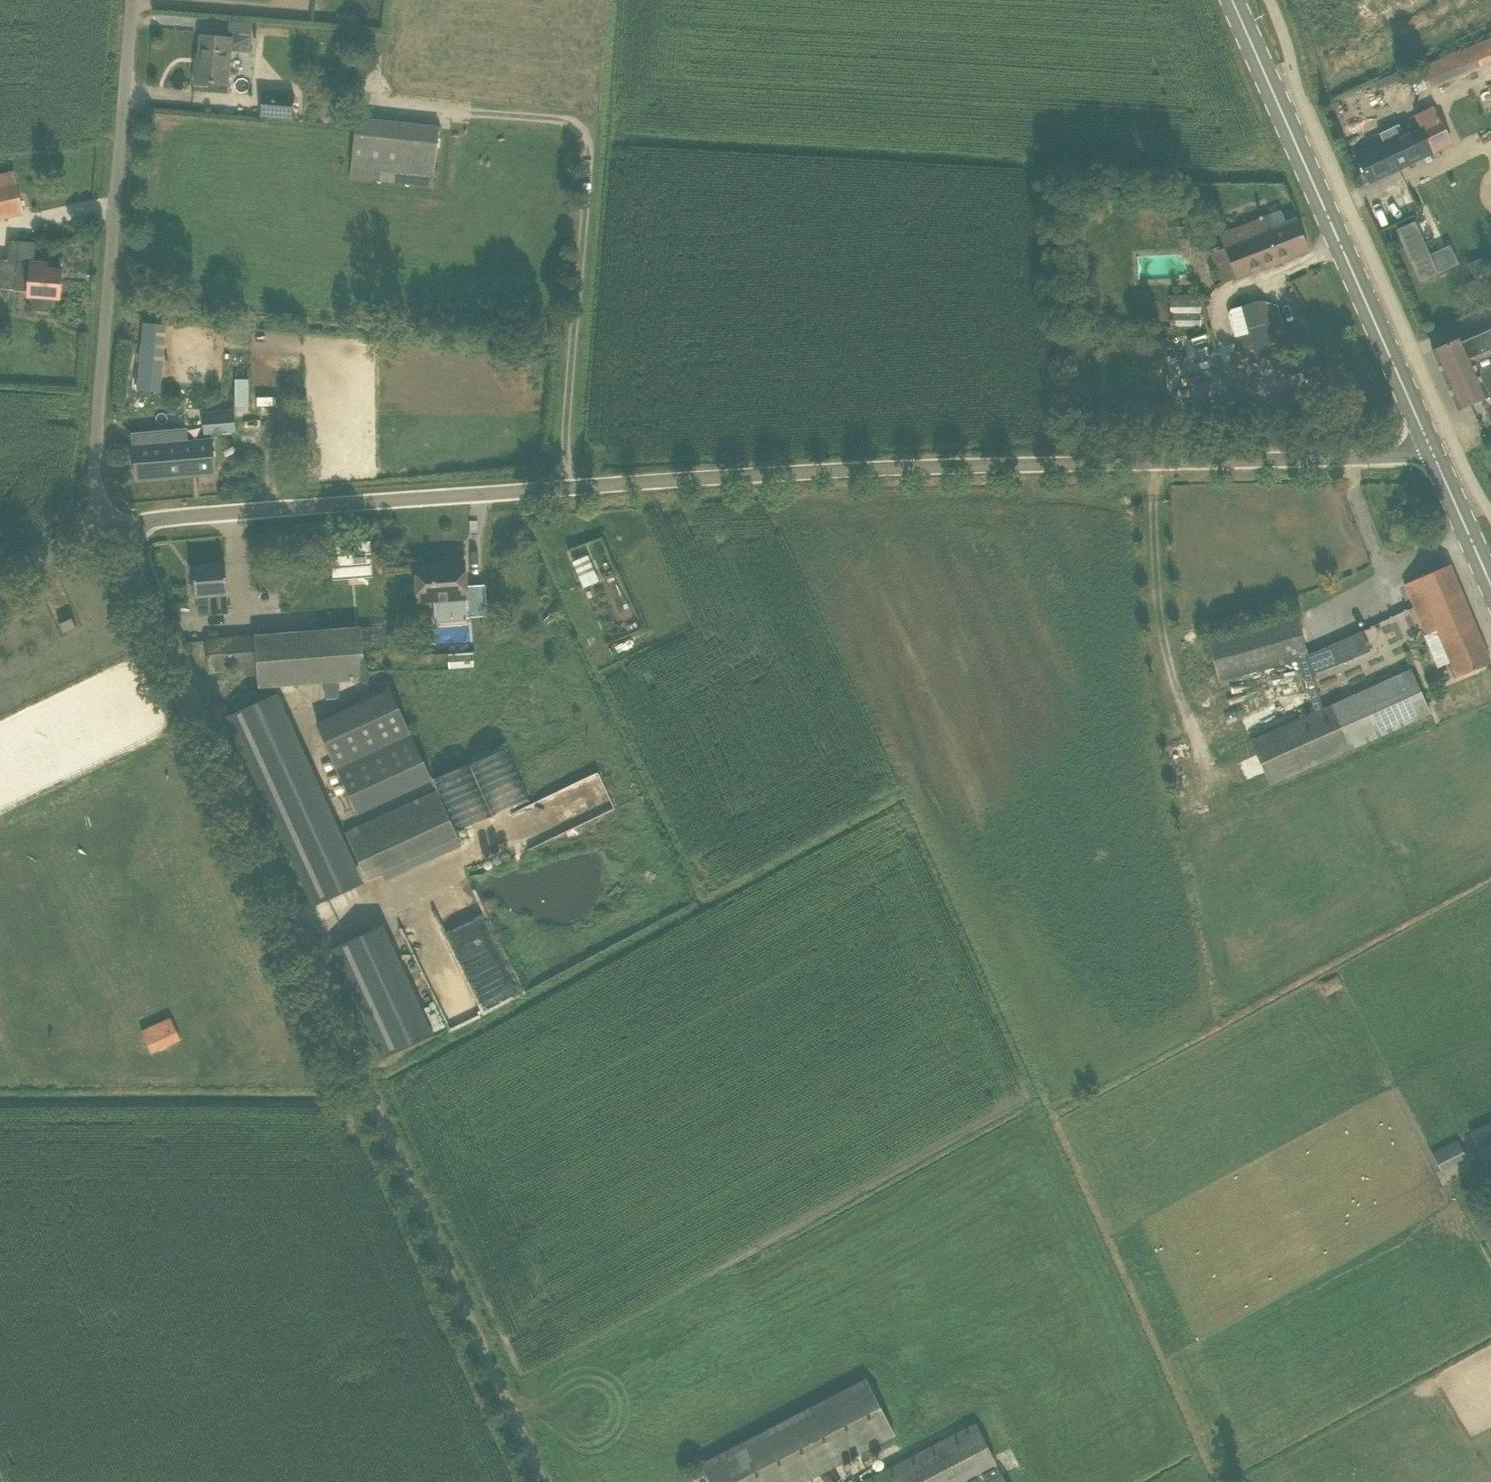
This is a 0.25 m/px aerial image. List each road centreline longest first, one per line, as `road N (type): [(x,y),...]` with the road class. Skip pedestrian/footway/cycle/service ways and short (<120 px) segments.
road 1 (unclassified): [(113,524),(642,481),(1385,457),(1429,446)]
road 2 (unclassified): [(541,1481),(113,524)]
road 3 (unclassified): [(113,524),(95,477),(133,0)]
road 4 (primary): [(1429,446),(1233,0)]
road 5 (primary): [(1490,579),(1429,446)]
road 6 (unclassified): [(0,579),(113,524)]

